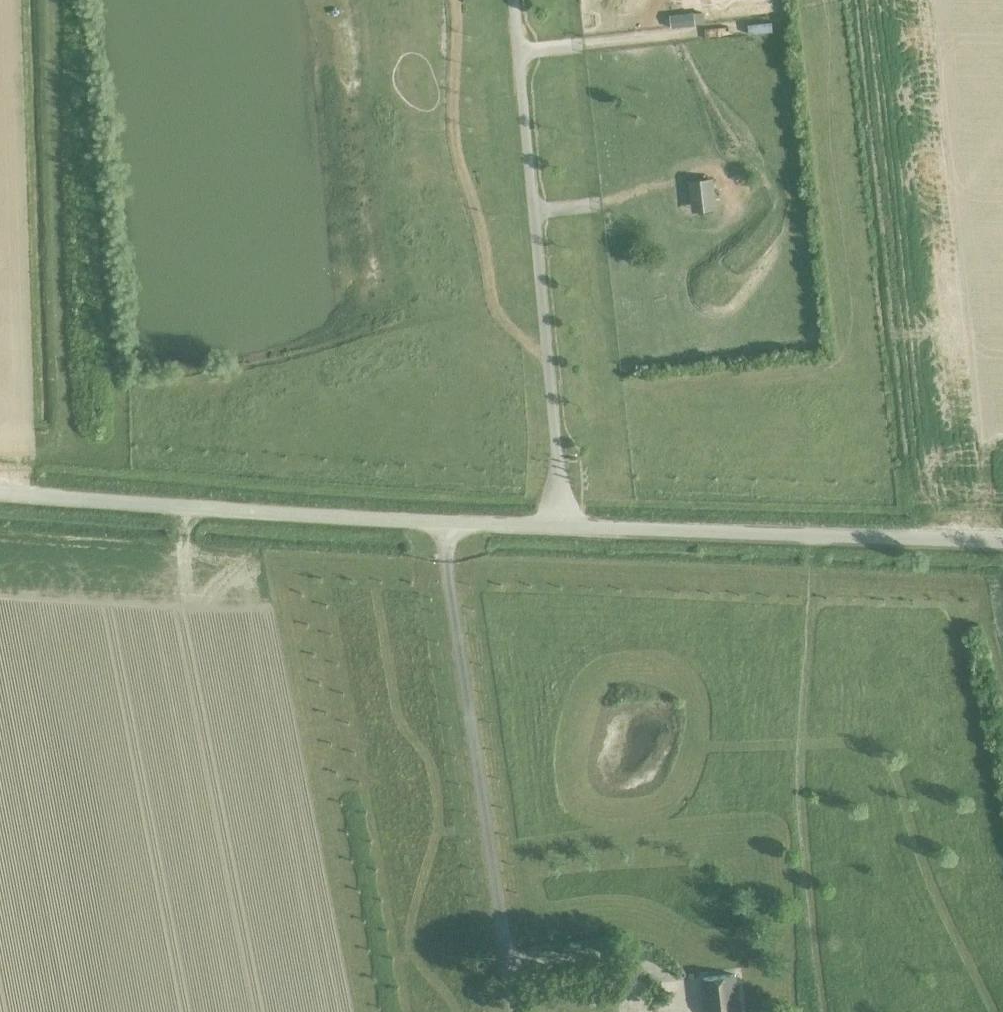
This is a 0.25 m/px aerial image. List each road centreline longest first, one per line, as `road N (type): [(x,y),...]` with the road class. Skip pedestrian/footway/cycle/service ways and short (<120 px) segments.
road 1 (unclassified): [(557,527),(0,497)]
road 2 (unclassified): [(557,527),(1002,544)]

